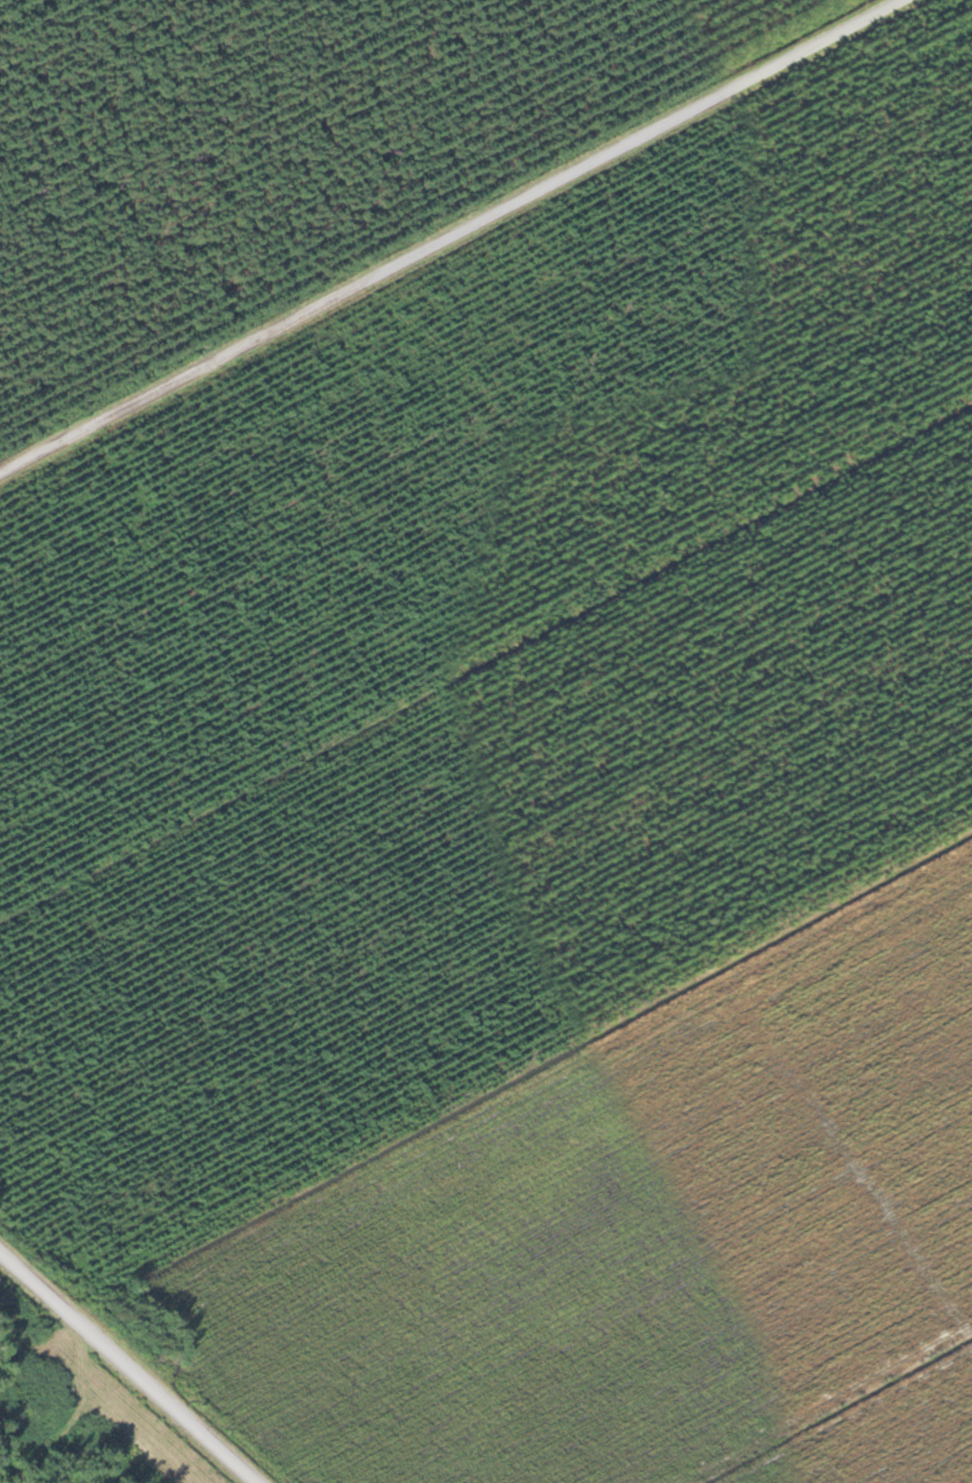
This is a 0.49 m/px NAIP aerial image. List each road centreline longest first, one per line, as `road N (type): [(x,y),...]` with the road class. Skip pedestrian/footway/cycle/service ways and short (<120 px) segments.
road 1 (track): [(0,479),(902,0)]
road 2 (track): [(260,1482),(0,1248)]

